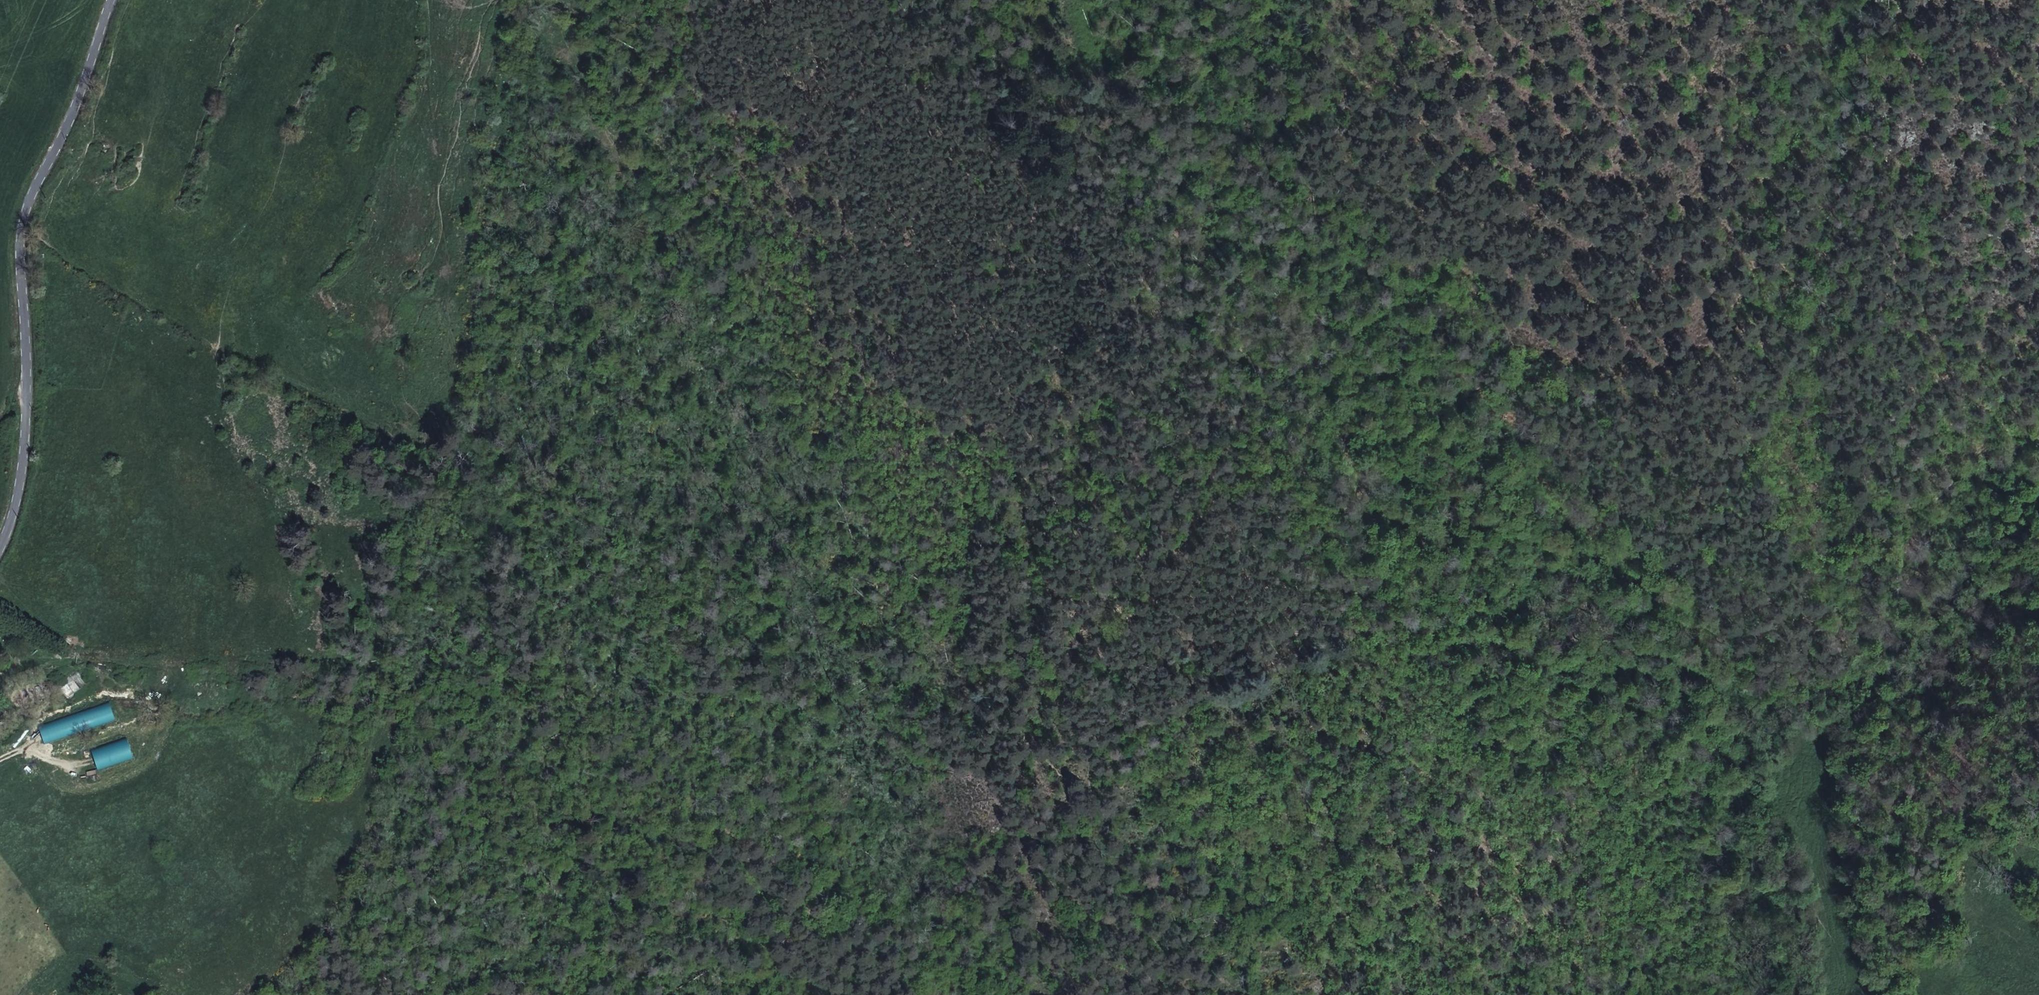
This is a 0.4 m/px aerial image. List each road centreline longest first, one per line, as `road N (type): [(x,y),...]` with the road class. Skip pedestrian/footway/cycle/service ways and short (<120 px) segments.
road 1 (unclassified): [(119,0),(16,198),(10,549),(0,562)]

